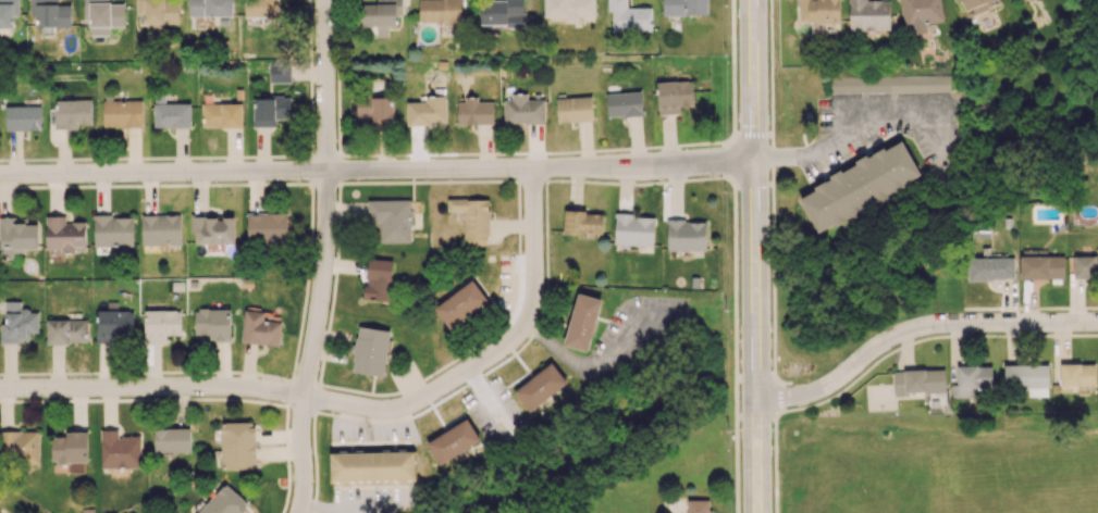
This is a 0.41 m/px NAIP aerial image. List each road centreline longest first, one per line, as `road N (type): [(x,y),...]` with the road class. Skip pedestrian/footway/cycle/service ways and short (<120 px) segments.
road 1 (residential): [(0,175),(754,161)]
road 2 (tertiary): [(753,0),(758,512)]
road 3 (residential): [(304,398),(377,410),(408,404),(519,333),(535,284),(533,168)]
road 4 (residential): [(324,0),(325,239),(304,398)]
road 5 (residential): [(1097,321),(924,325),(898,333),(809,397),(756,401)]
road 6 (residential): [(0,389),(226,386),(304,398)]

